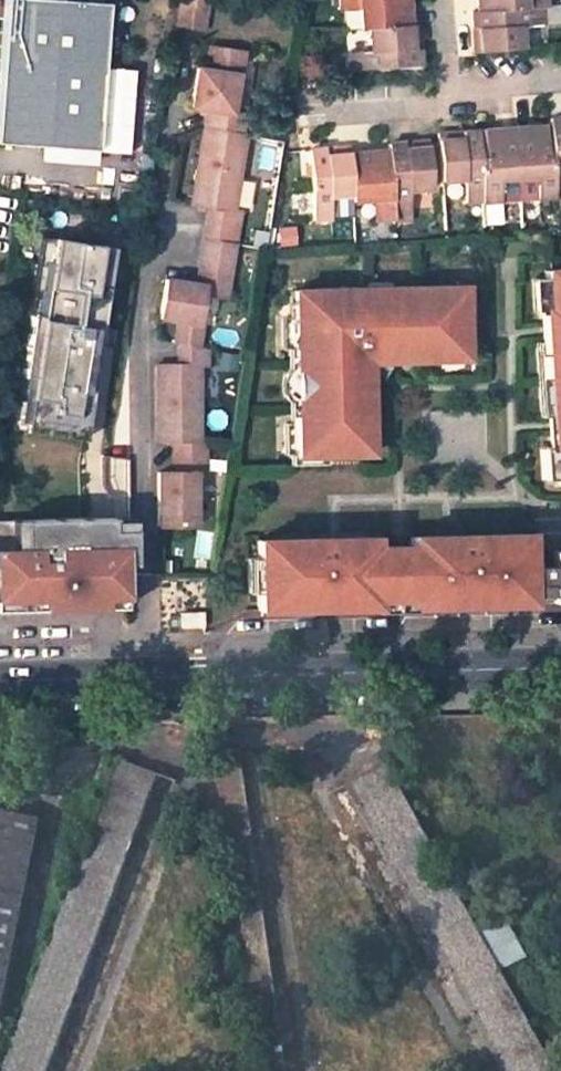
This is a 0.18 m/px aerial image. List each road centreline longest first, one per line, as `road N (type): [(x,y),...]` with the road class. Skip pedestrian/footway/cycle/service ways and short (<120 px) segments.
road 1 (secondary): [(560,666),(0,683)]
road 2 (residential): [(313,114),(453,99)]

